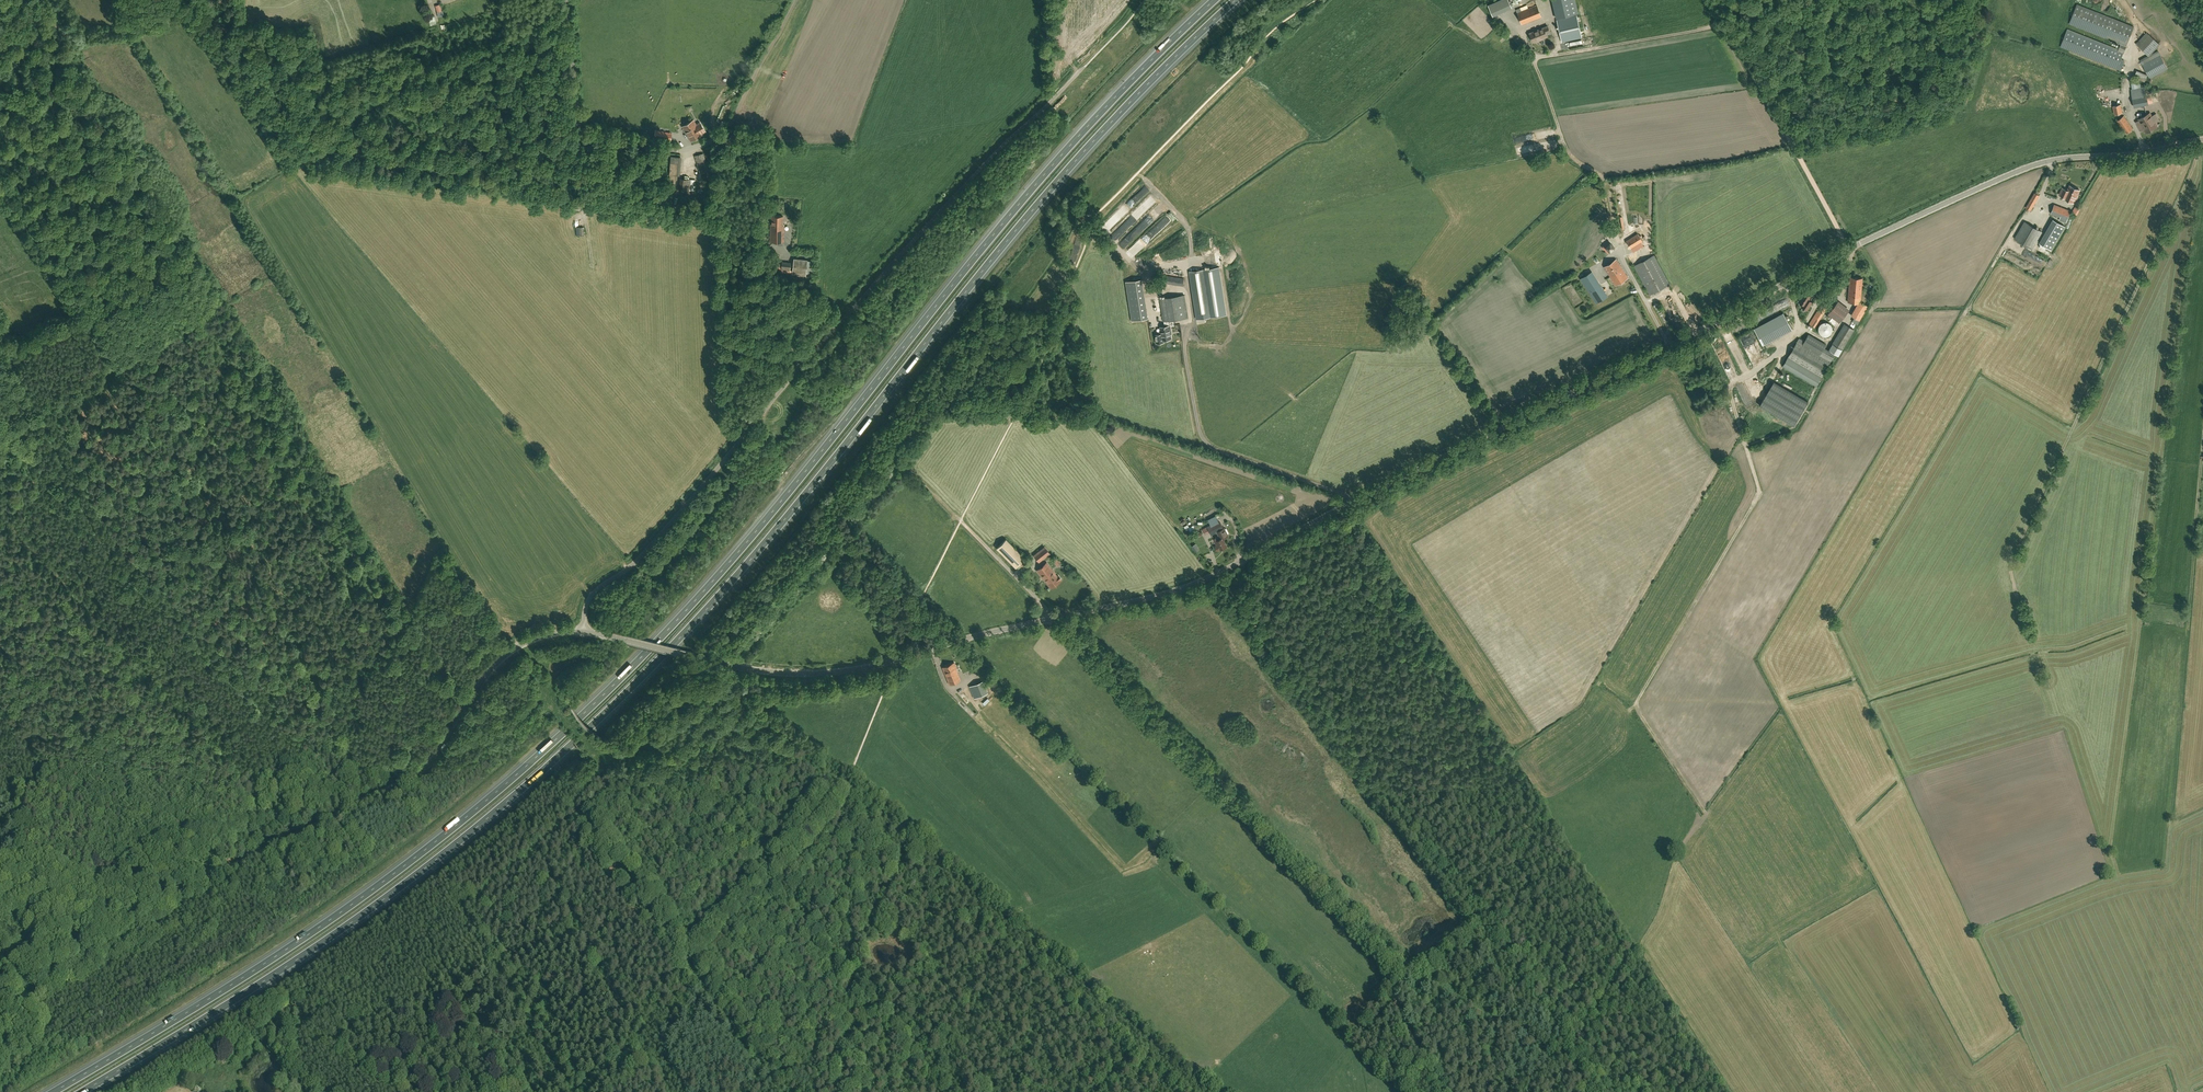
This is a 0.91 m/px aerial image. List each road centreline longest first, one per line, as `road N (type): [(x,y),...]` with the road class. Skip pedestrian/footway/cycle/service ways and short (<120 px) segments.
road 1 (motorway): [(1215,0),(1057,161),(733,558),(580,717),(449,831),(311,933),(53,1091)]
road 2 (motorway): [(82,1091),(389,896),(609,710),(735,578),(1077,159),(1237,0)]
road 3 (unclassified): [(1358,496),(1848,247),(2044,162),(2202,140)]
road 4 (unclassified): [(0,976),(407,781),(437,756),(481,682),(508,653),(543,636),(580,632)]
road 5 (unclassified): [(1445,1091),(1392,1001),(1406,970),(1062,617)]
road 6 (track): [(2194,142),(2194,163),(2011,563),(2037,660)]
road 7 (unclassified): [(802,357),(764,294),(760,153),(735,142),(671,150),(581,132),(566,0)]
road 8 (unclassified): [(802,357),(1085,66)]
road 9 (track): [(2202,439),(2169,819)]
road 10 (unclassified): [(694,657),(771,672),(853,670),(1062,617)]
road 11 (unclassified): [(580,632),(592,596),(636,561),(802,357)]
road 12 (track): [(1634,704),(1758,493),(1734,408)]
road 13 (track): [(262,135),(571,40)]
road 14 (unclassified): [(1062,617),(1196,584),(1358,496)]
road 15 (track): [(1714,0),(1848,247)]
road 16 (unclassified): [(1358,496),(1206,444),(1185,330)]
road 17 (track): [(1538,55),(1727,25)]
road 18 (track): [(1572,1046),(1552,1050),(1406,970)]
road 19 (track): [(1054,619),(961,521)]

